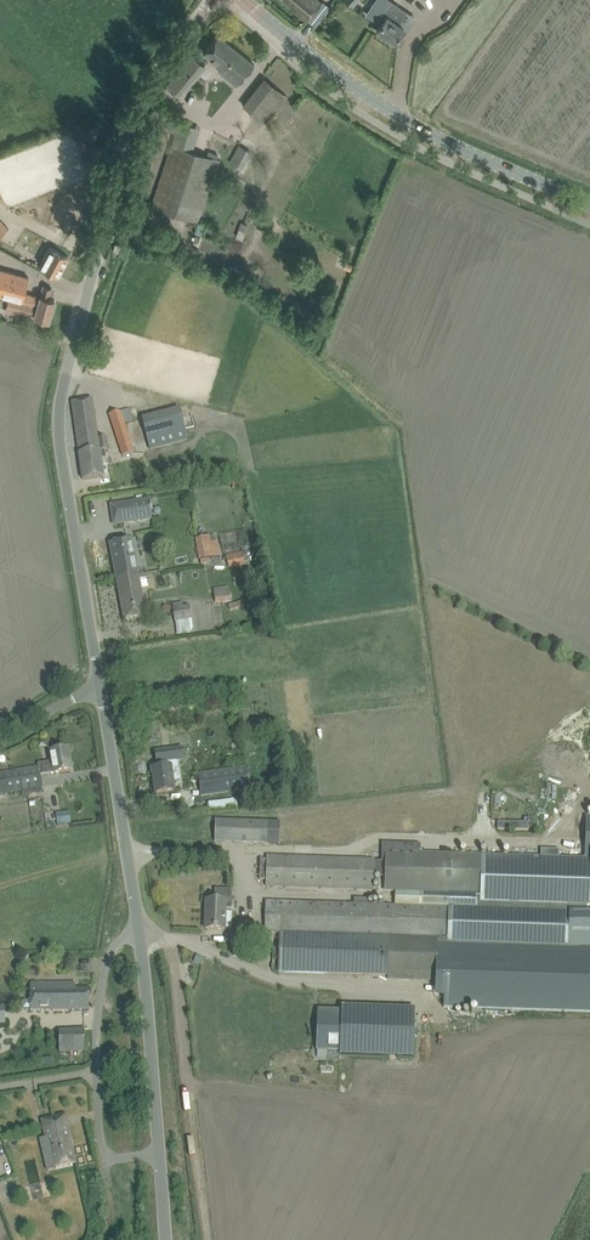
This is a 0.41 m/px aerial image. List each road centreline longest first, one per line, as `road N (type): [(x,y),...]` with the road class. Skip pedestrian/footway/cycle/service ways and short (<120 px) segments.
road 1 (unclassified): [(141,927),(56,427),(60,370),(134,105),(160,62),(215,0)]
road 2 (tertiary): [(243,0),(412,125),(589,204)]
road 3 (unclassified): [(156,1157),(114,1159),(100,1143),(101,973),(121,938),(141,927)]
road 4 (unclassified): [(156,1157),(141,927)]

